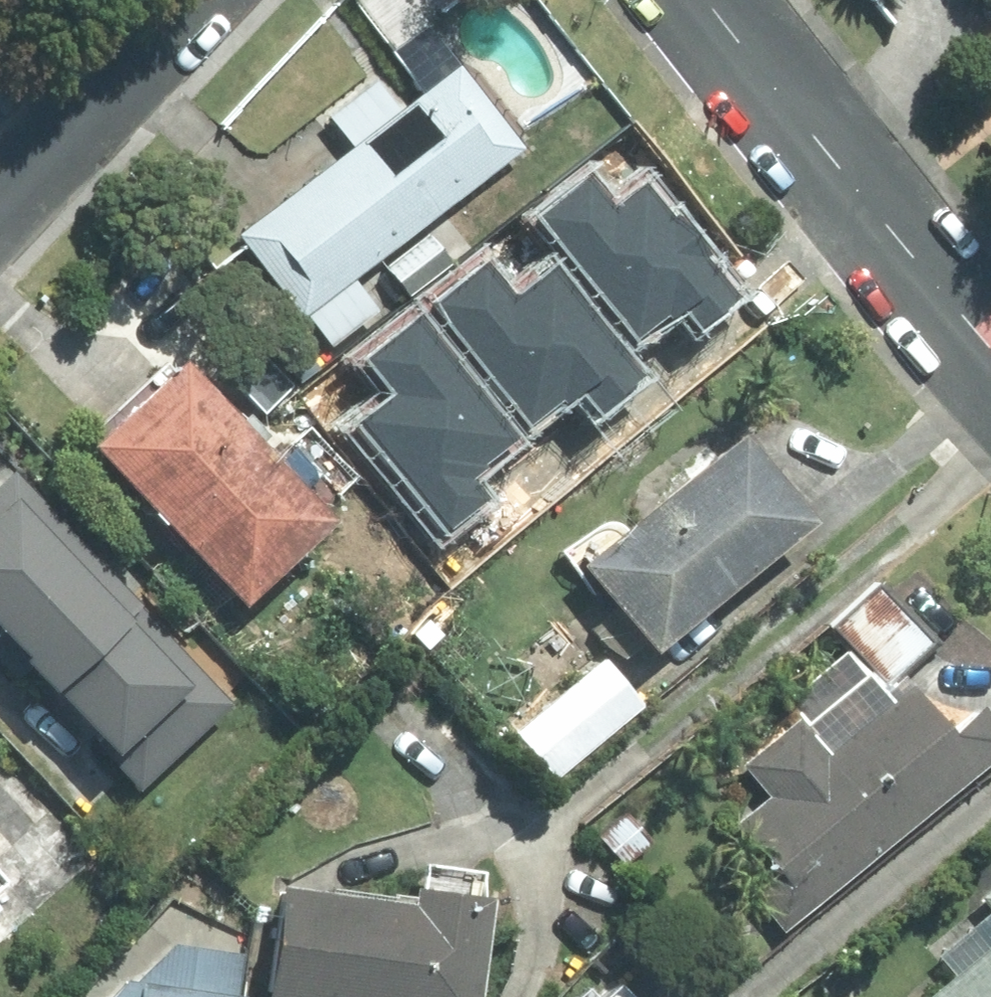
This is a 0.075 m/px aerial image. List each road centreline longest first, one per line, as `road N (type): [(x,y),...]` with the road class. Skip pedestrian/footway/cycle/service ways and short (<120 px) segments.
road 1 (residential): [(706,0),(990,347)]
road 2 (residential): [(200,0),(0,203)]

